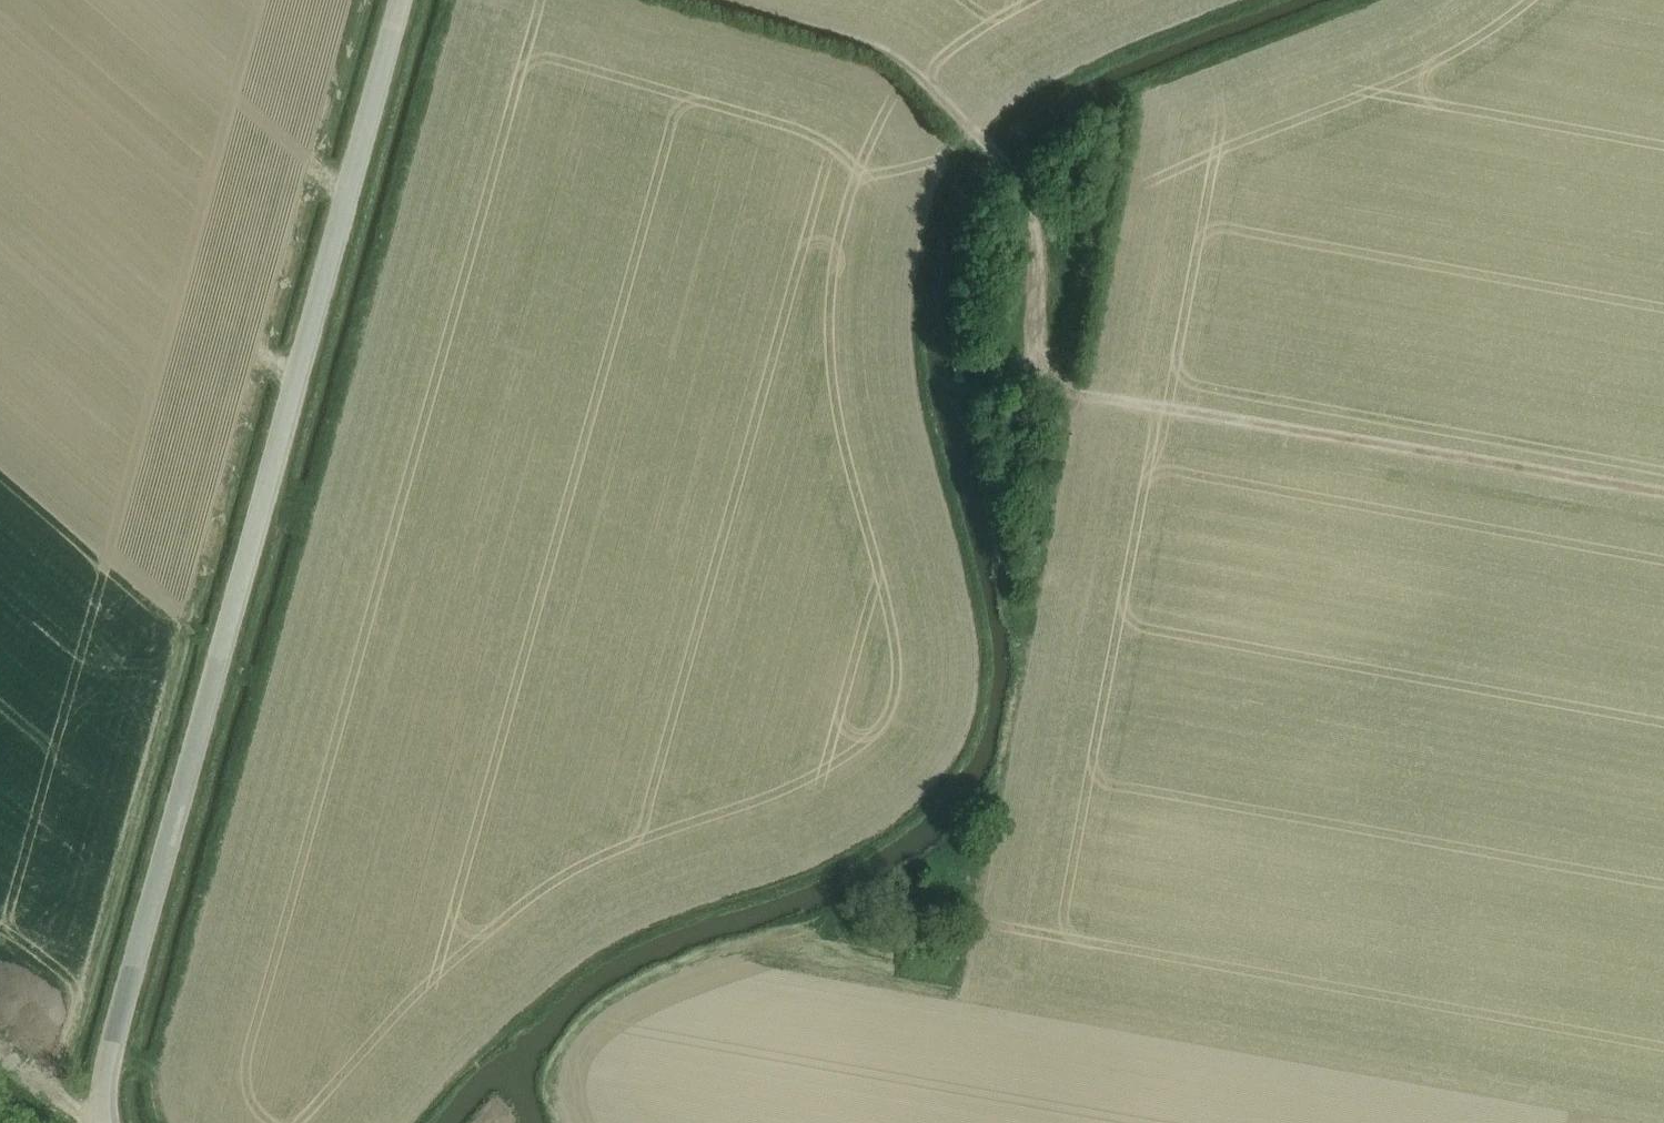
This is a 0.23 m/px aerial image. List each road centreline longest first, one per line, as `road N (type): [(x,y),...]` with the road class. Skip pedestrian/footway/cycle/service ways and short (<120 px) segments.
road 1 (unclassified): [(100,1122),(100,1089),(400,0)]

